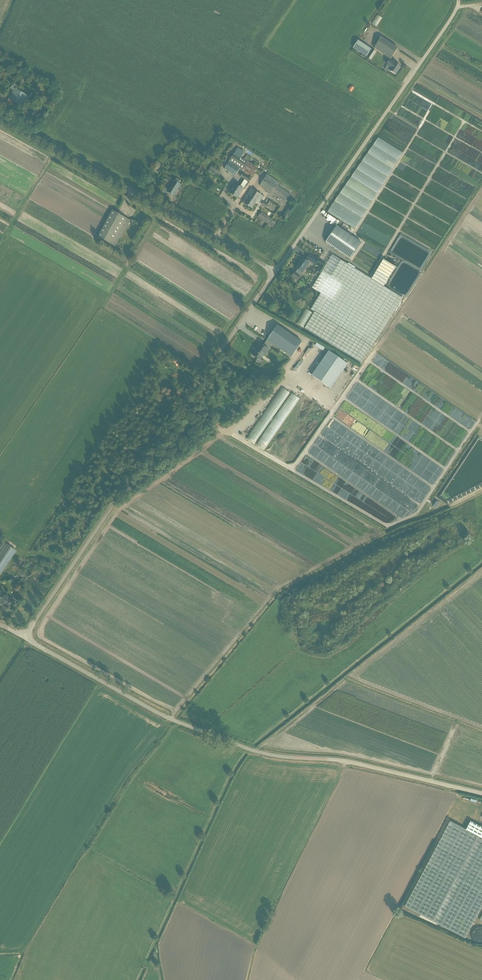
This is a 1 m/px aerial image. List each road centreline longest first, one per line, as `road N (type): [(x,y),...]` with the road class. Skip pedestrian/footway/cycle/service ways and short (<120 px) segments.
road 1 (unclassified): [(481,796),(365,766),(246,751),(164,718),(24,640)]
road 2 (unclassified): [(24,640),(275,269)]
road 3 (unclassified): [(275,269),(456,12)]
road 4 (unclassified): [(275,269),(0,118)]

